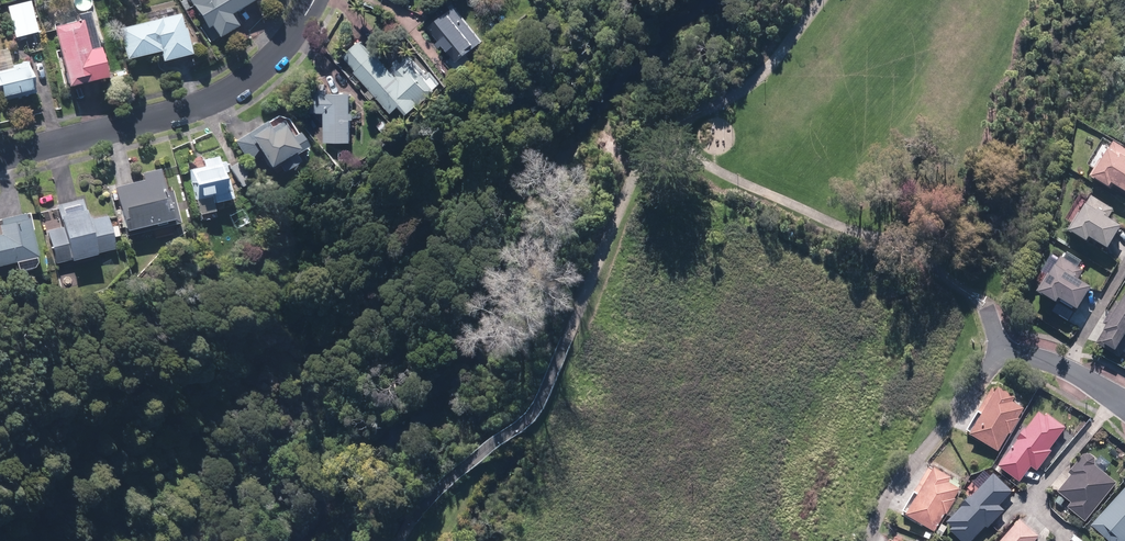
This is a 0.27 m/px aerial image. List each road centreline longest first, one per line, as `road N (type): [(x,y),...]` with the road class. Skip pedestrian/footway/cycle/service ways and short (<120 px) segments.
road 1 (residential): [(313,0),(284,45),(224,94),(182,112),(0,153)]
road 2 (residential): [(988,305),(1000,350),(1050,358),(1124,401)]

